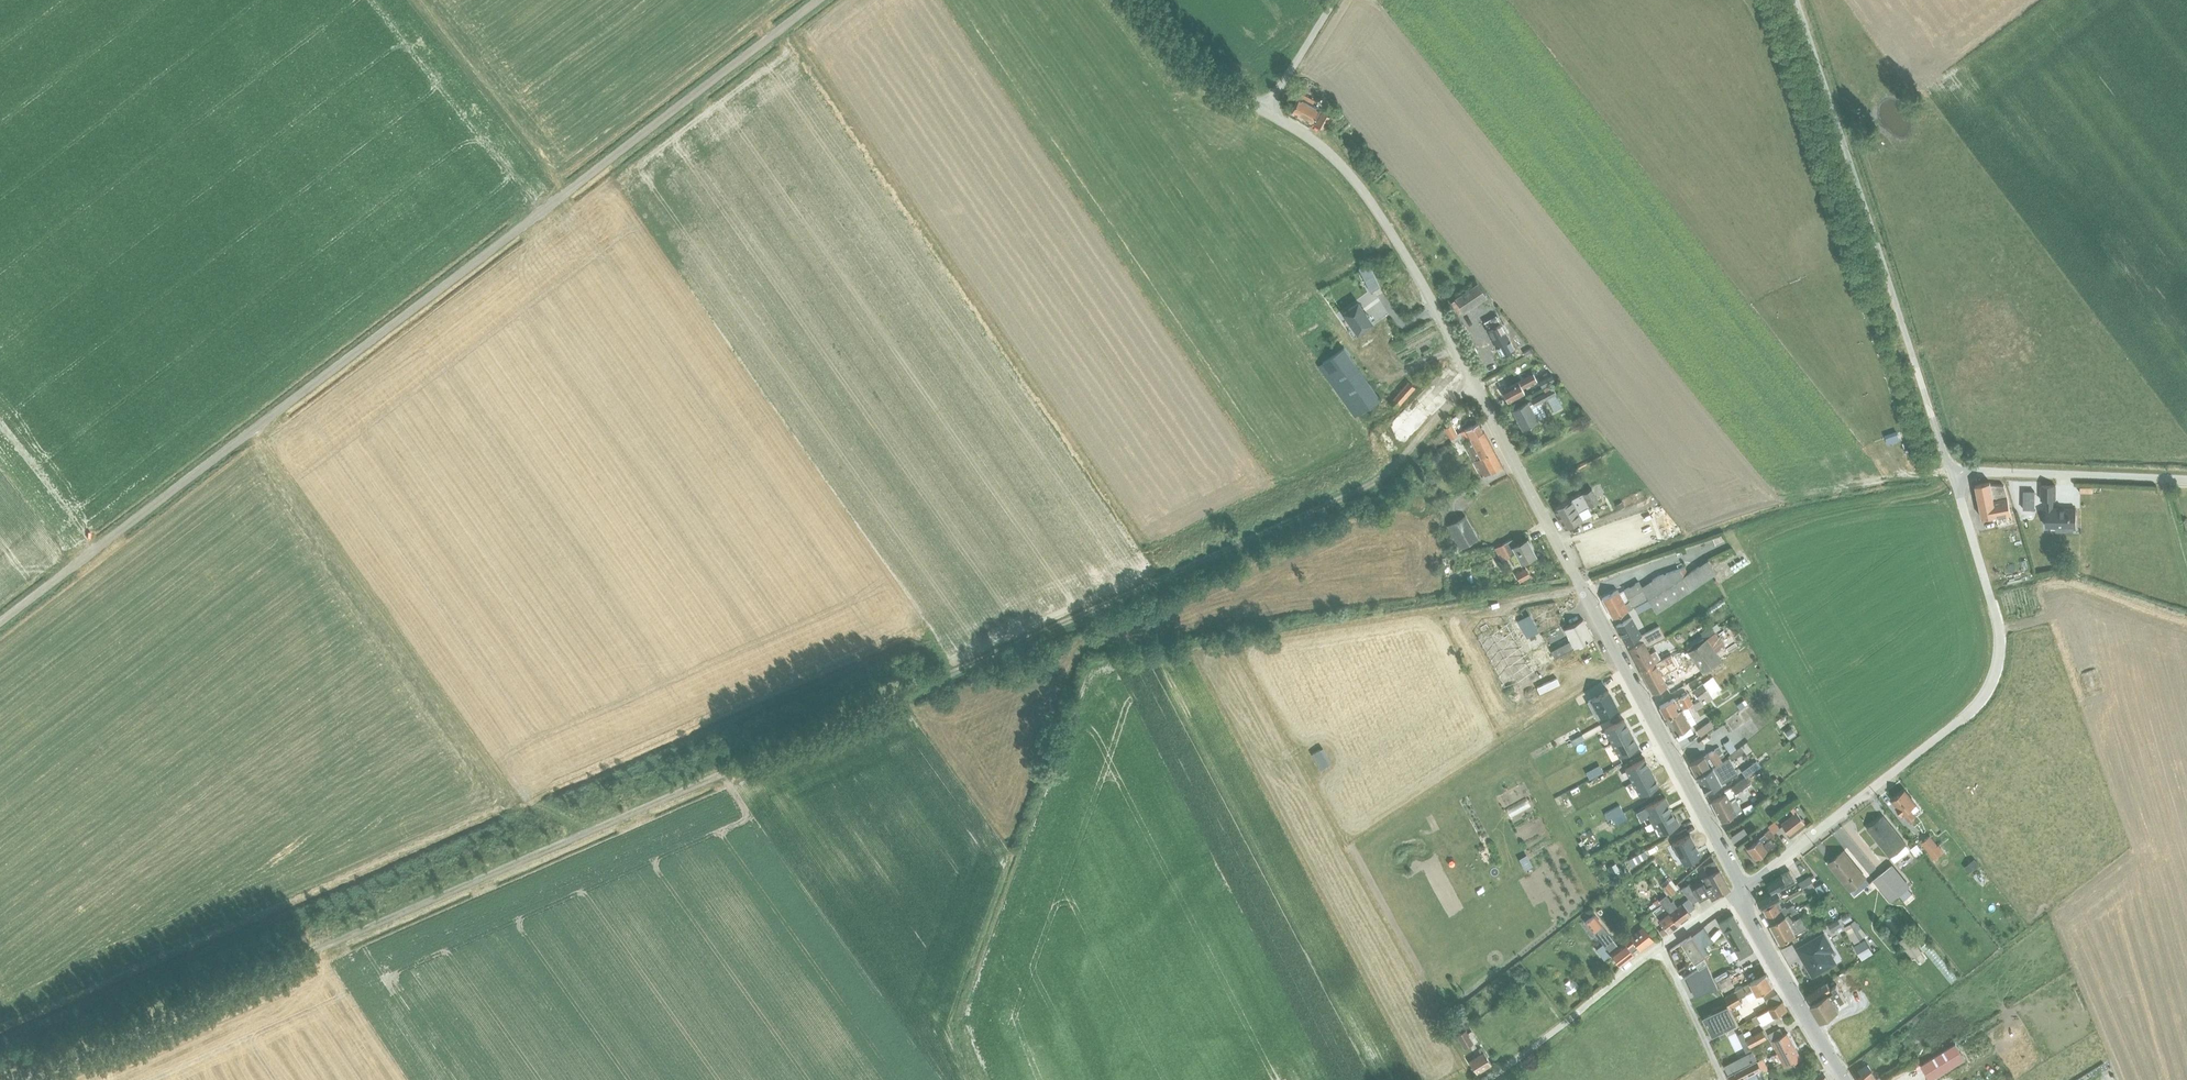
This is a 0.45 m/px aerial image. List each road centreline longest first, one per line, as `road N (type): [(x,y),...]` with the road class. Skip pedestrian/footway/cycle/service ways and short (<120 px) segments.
road 1 (track): [(21,1079),(1384,480),(1477,385)]
road 2 (unclassified): [(0,620),(819,0)]
road 3 (tertiary): [(1744,889),(1386,223),(1331,154),(1265,112)]
road 4 (unclassified): [(1744,889),(1987,696),(1999,626),(1953,475)]
road 5 (unclassified): [(1953,475),(1797,0)]
road 6 (unclassified): [(1953,475),(2186,482)]
road 7 (residential): [(1660,947),(1487,1079)]
road 8 (tertiary): [(1845,1079),(1773,960),(1744,889)]
road 9 (tertiary): [(1265,112),(1189,66),(1137,0)]
road 10 (residential): [(1660,947),(1725,1079)]
road 11 (unclassified): [(1334,0),(1265,112)]

